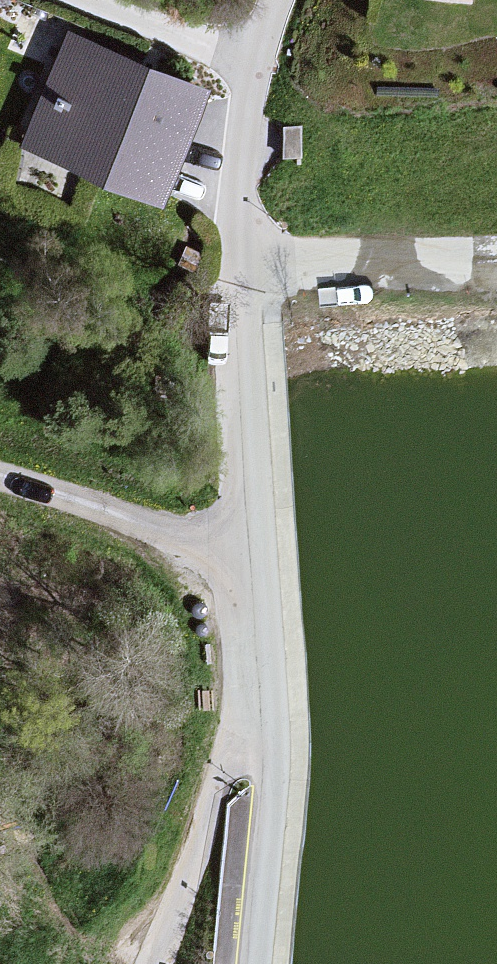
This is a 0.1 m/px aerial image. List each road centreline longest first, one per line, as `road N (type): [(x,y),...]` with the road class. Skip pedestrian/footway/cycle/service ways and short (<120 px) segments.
road 1 (residential): [(257,580),(241,118),(256,75)]
road 2 (residential): [(246,963),(264,757),(257,580)]
road 3 (residential): [(257,580),(0,476)]
road 4 (residential): [(256,75),(72,0)]

